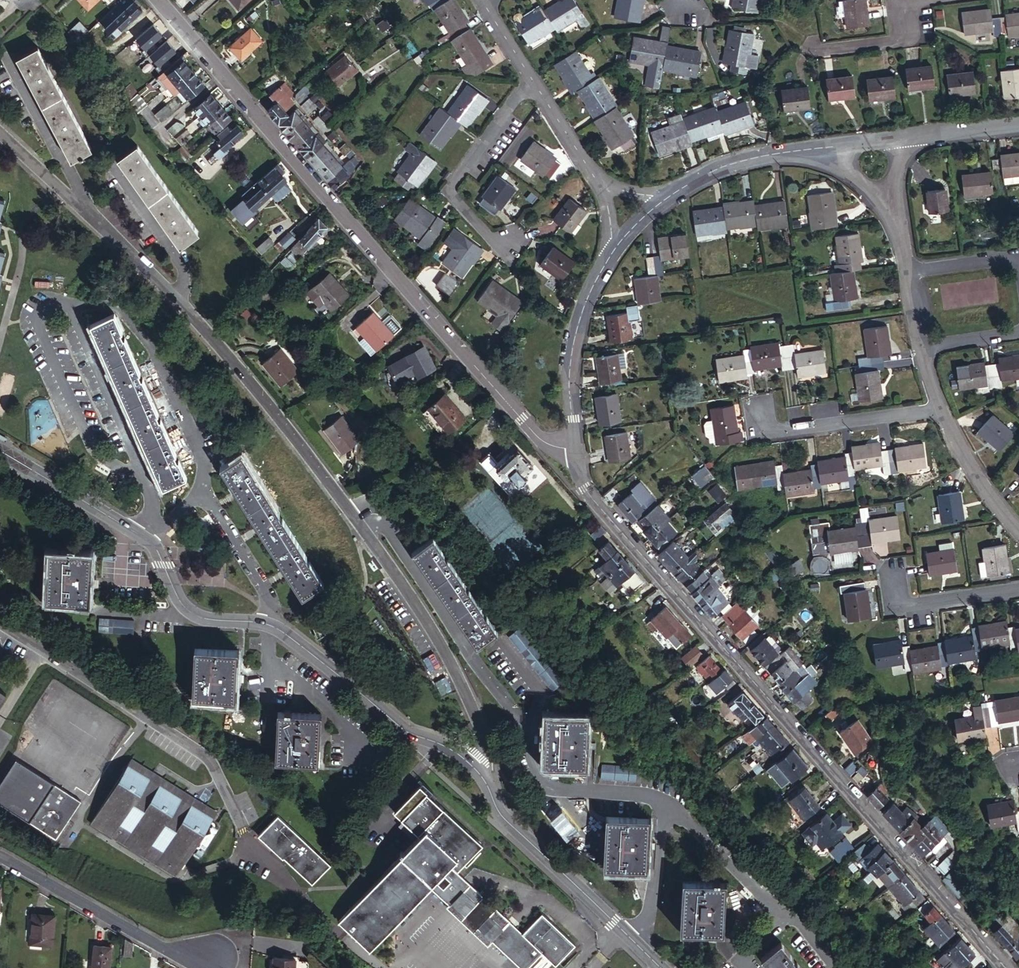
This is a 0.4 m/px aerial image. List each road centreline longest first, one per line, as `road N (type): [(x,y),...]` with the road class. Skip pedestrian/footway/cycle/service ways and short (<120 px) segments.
road 1 (residential): [(470,765),(483,734),(452,666),(315,469),(202,328),(0,142)]
road 2 (tertiary): [(1005,967),(591,496),(573,449)]
road 3 (tertiary): [(0,451),(149,542),(178,598),(198,616),(276,628),(407,732),(470,765)]
road 4 (residential): [(0,625),(204,755),(247,856),(287,891)]
road 5 (tertiary): [(573,449),(539,438),(330,204)]
road 6 (tertiary): [(470,765),(500,815),(661,967)]
road 7 (tertiary): [(155,0),(330,204)]
road 8 (residential): [(212,955),(164,948),(0,859)]
road 9 (residential): [(531,78),(449,188),(486,234),(509,241)]
road 10 (residential): [(941,409),(758,432),(755,409)]
road 11 (unclassified): [(573,449),(573,346),(612,253)]
road 12 (unclassified): [(671,196),(727,165),(818,148)]
road 13 (residential): [(1018,588),(896,605),(892,575)]
road 14 (residential): [(1018,530),(977,478),(941,409)]
road 15 (residential): [(597,180),(531,78)]

